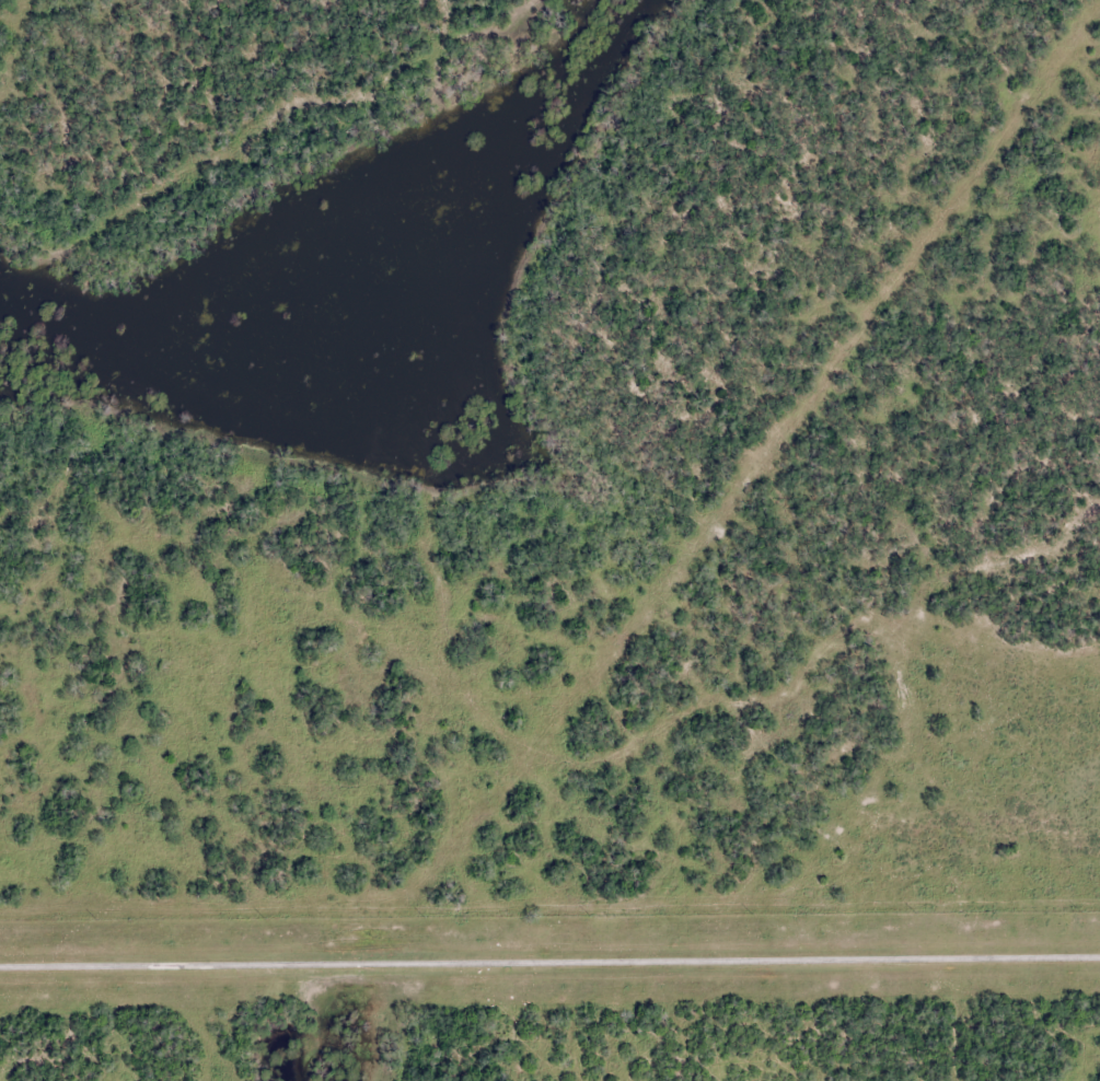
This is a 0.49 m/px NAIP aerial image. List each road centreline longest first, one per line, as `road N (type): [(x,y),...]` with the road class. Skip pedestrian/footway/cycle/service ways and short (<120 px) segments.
road 1 (residential): [(1099,953),(0,962)]

